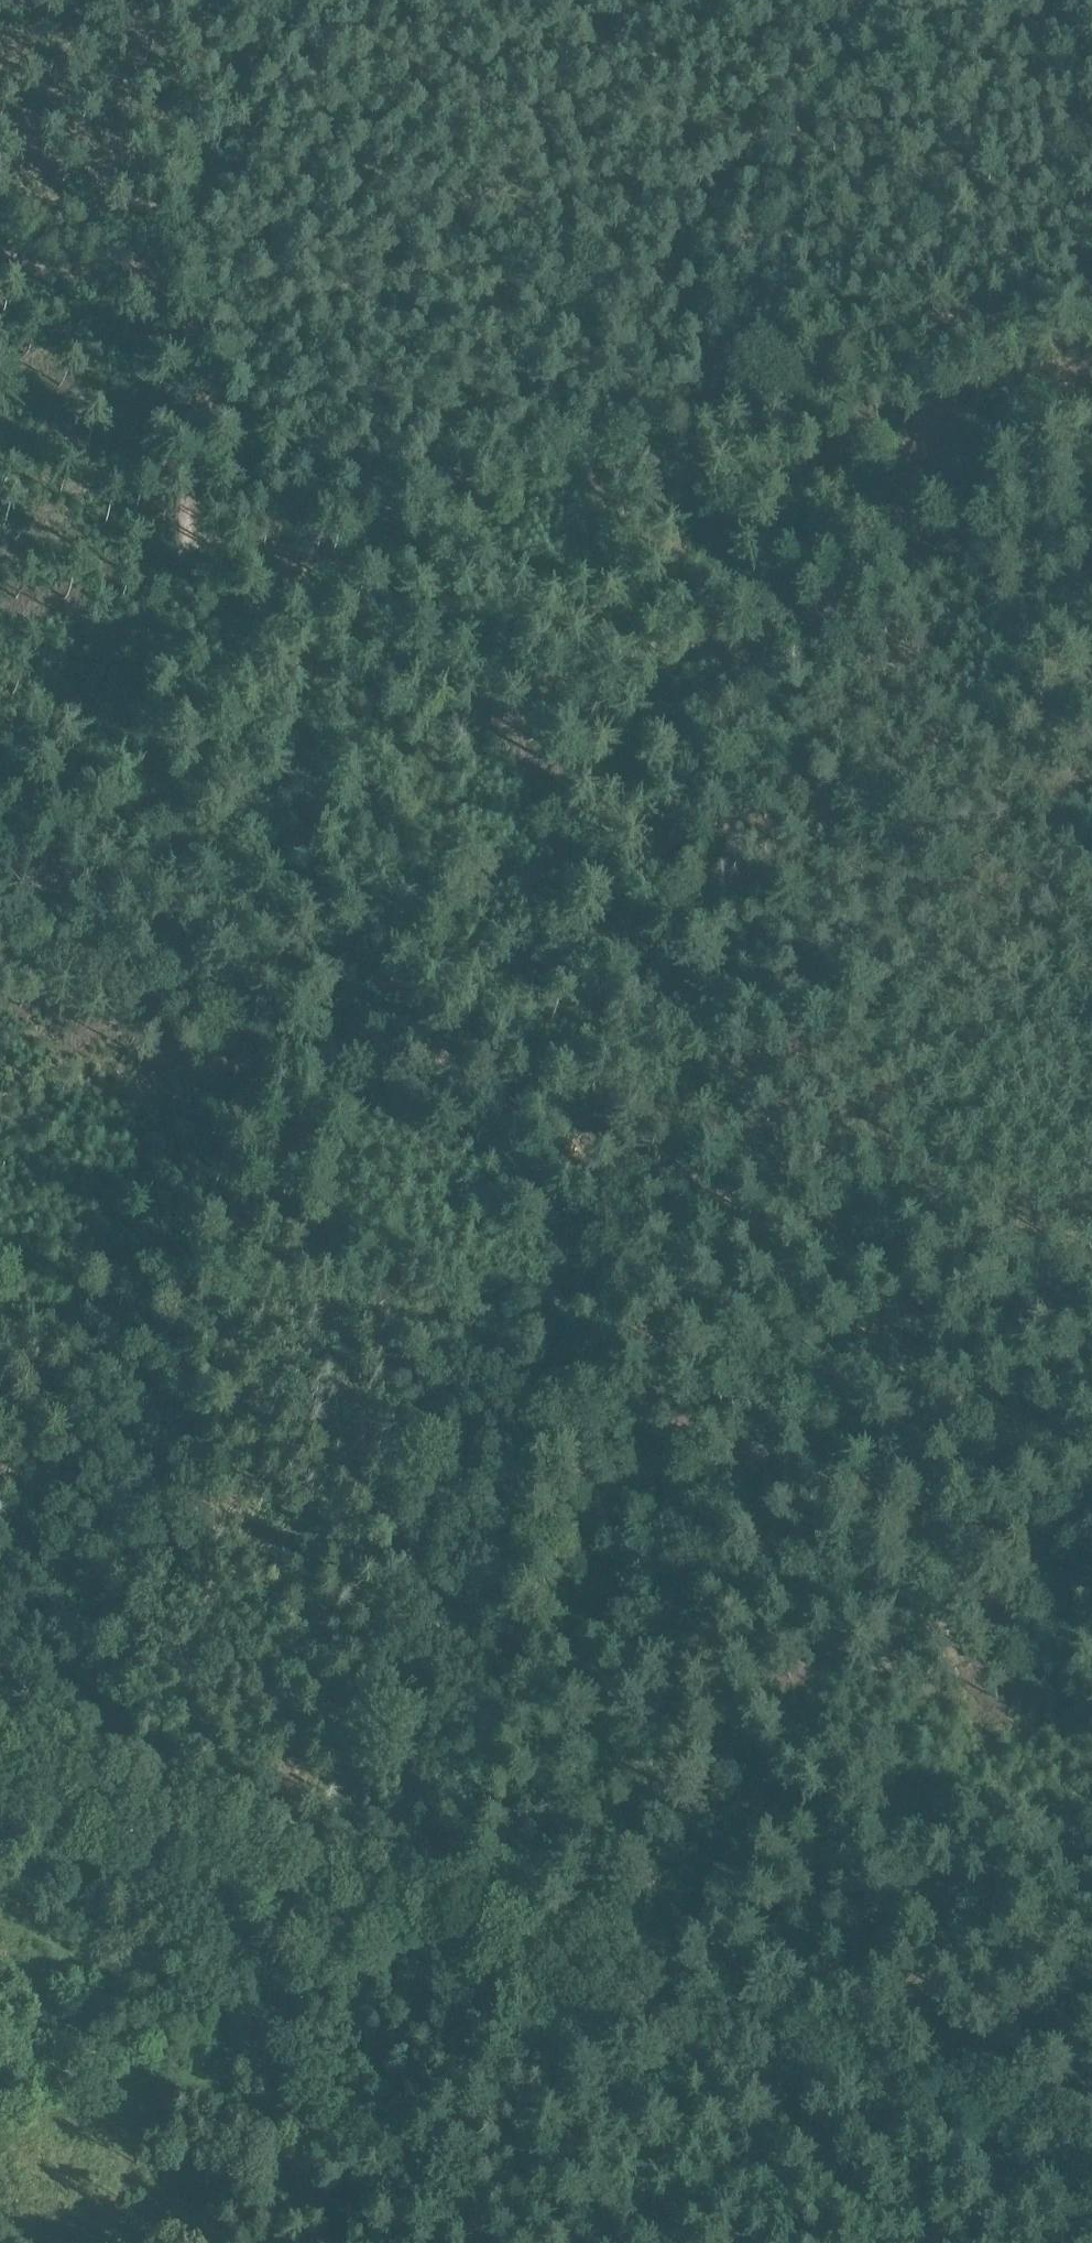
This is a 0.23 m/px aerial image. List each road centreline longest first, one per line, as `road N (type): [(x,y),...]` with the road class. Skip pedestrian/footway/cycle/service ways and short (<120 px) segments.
road 1 (track): [(1091,561),(1053,560),(830,602),(759,627),(717,672),(686,728),(643,858),(603,1082),(576,1161)]
road 2 (track): [(1091,2155),(487,1954)]
road 3 (track): [(556,1333),(487,1954)]
road 4 (track): [(576,1161),(145,994),(0,922)]
road 5 (track): [(556,1333),(686,1422),(1091,1592)]
road 6 (track): [(0,1908),(307,2011),(344,2067),(356,2166),(341,2242)]
road 7 (track): [(1091,1285),(576,1161)]
road 8 (track): [(487,1954),(0,1789)]
road 9 (track): [(0,876),(154,607),(194,563)]
road 10 (track): [(344,2067),(0,2166)]
road 11 (track): [(194,563),(196,247)]
road 12 (track): [(449,2242),(552,1973)]
road 13 (track): [(196,247),(198,0)]
road 14 (track): [(196,247),(64,250),(0,212)]
road 15 (track): [(576,1161),(556,1333)]
road 16 (track): [(164,1962),(0,1976)]

